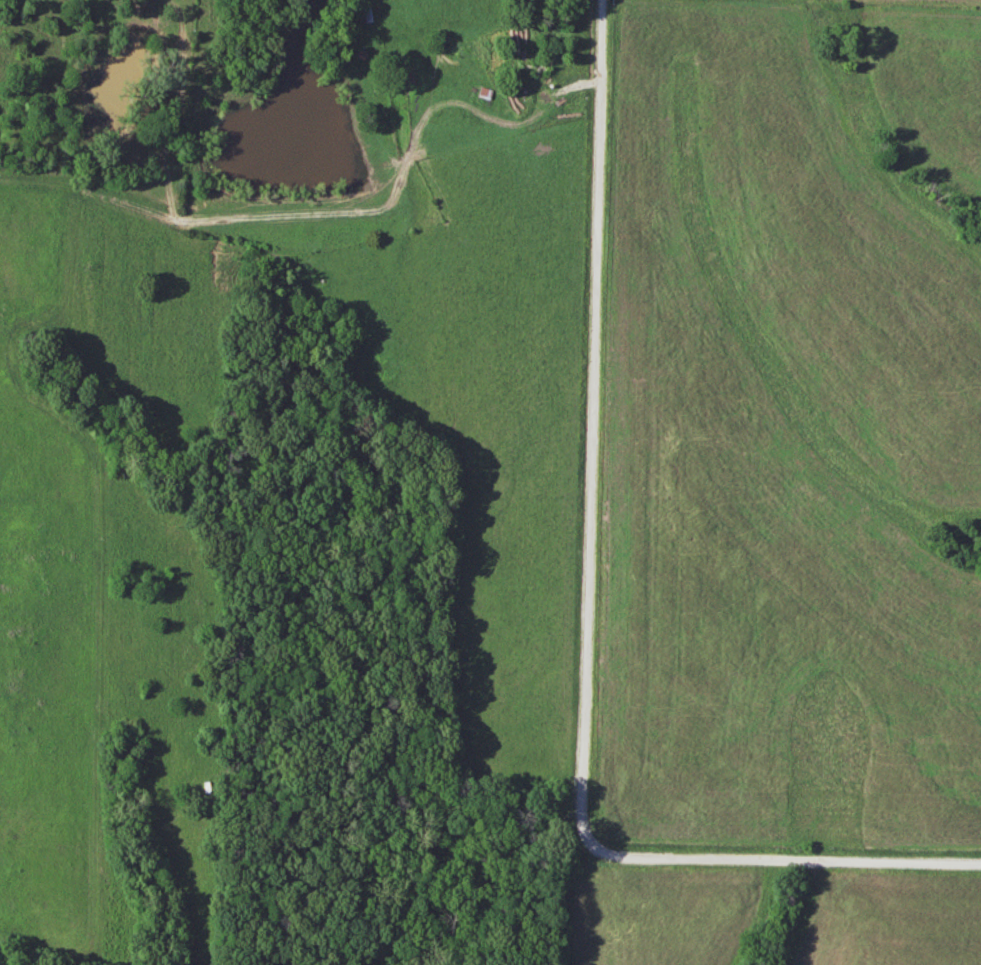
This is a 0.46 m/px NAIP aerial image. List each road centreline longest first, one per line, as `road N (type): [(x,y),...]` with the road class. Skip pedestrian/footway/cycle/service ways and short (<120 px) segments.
road 1 (residential): [(604,0),(584,839),(599,856),(637,862),(980,866)]

